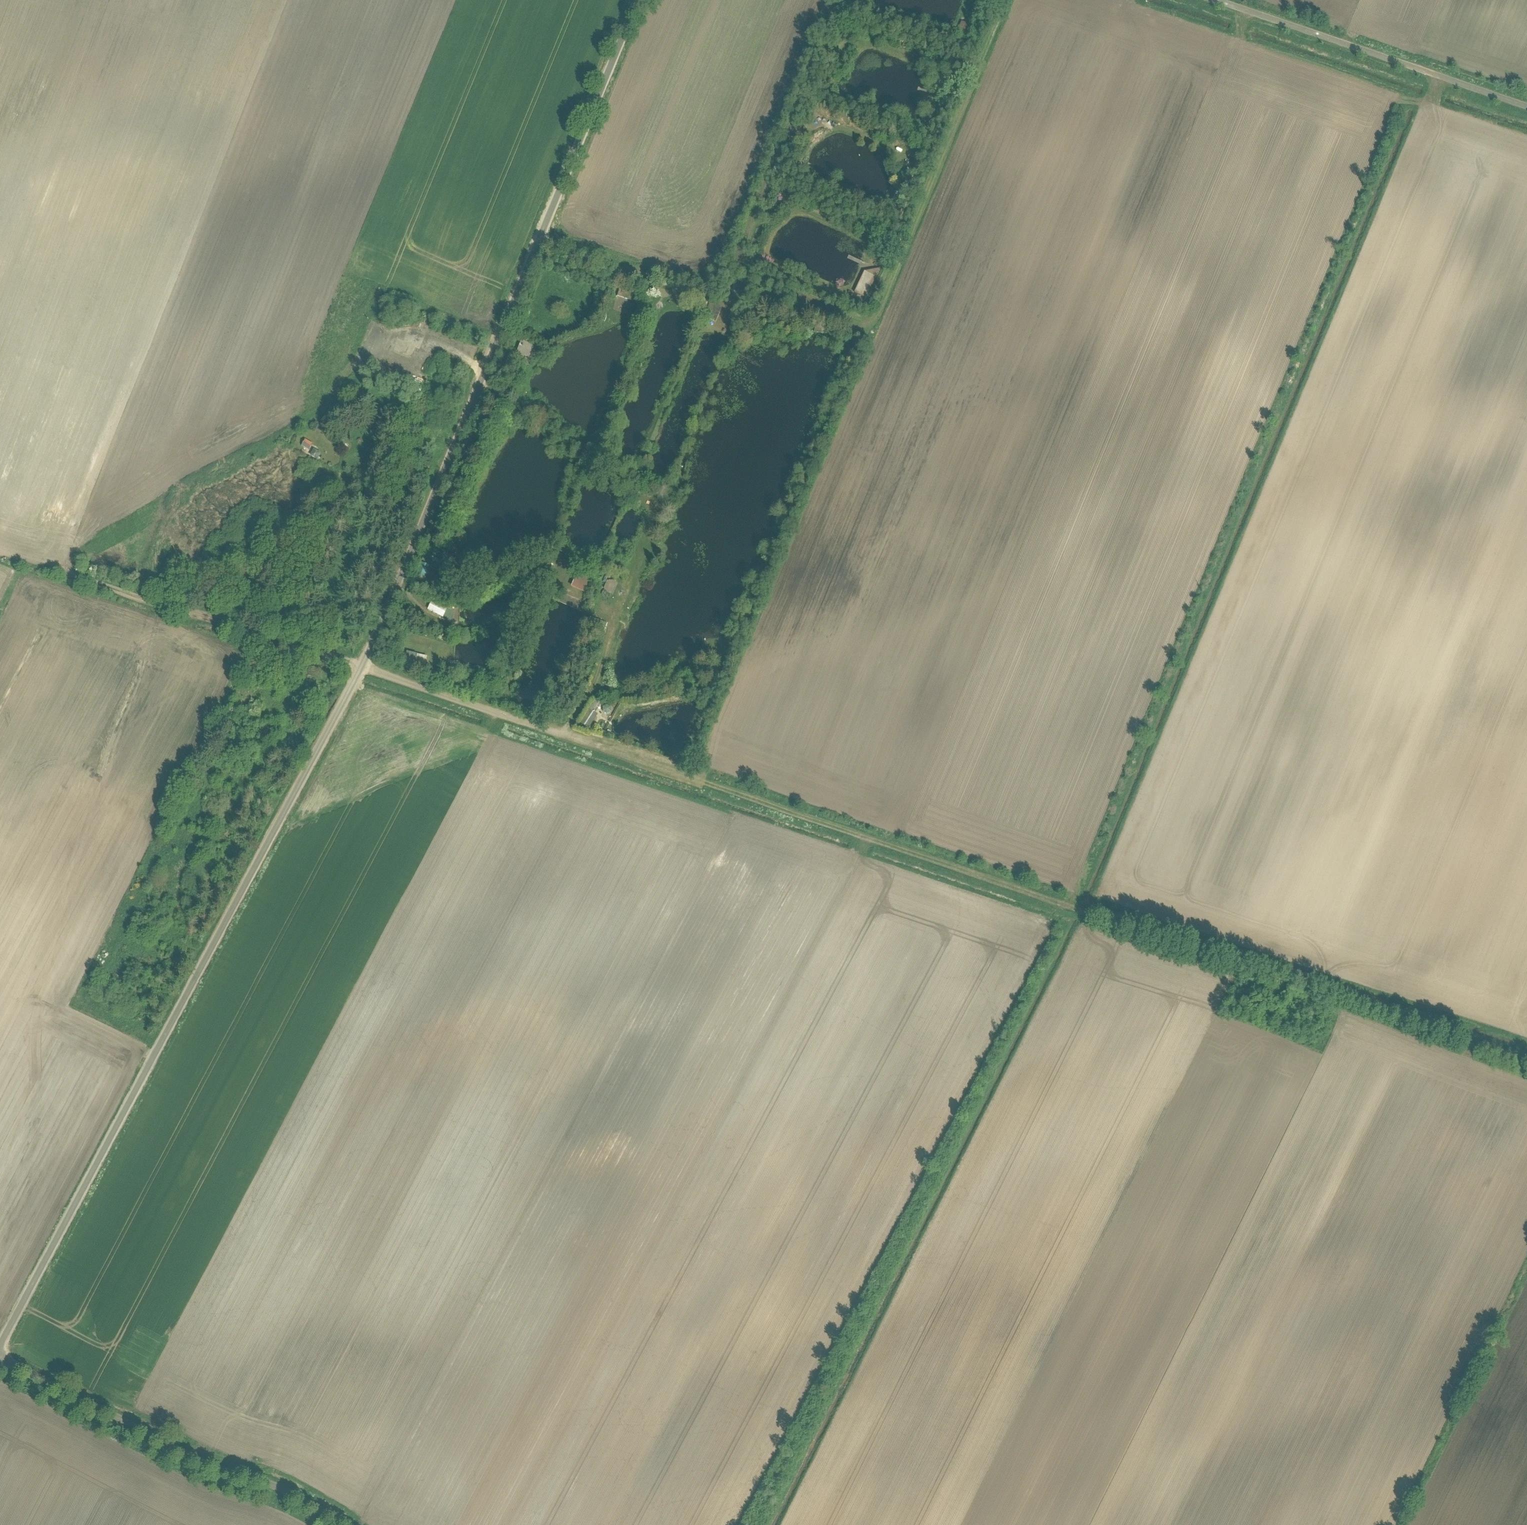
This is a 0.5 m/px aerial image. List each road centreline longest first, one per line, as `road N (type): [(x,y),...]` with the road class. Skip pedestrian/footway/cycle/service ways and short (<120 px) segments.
road 1 (unclassified): [(0,1336),(350,662),(419,549),(639,0)]
road 2 (track): [(1526,1056),(350,662)]
road 3 (unclassified): [(0,1358),(343,1524)]
road 4 (track): [(0,546),(350,662)]
road 5 (unclassified): [(1526,109),(1212,0)]
road 6 (track): [(723,289),(838,0)]

